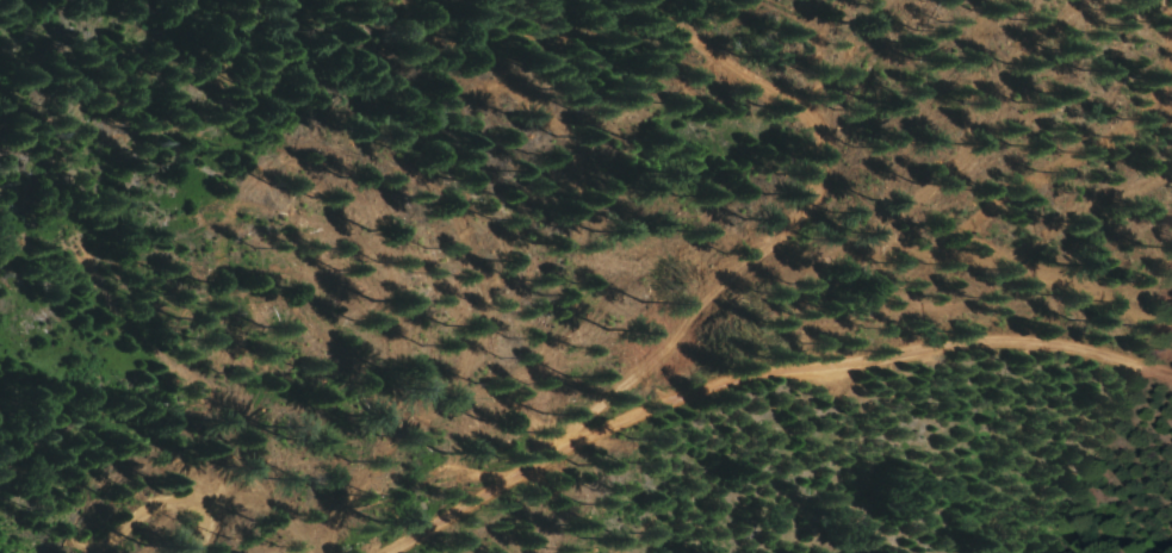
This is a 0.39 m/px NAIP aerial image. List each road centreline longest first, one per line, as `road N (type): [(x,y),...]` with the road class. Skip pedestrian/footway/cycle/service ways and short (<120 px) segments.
road 1 (track): [(647,411),(647,402),(825,223),(832,163),(802,105),(684,37),(639,0)]
road 2 (track): [(1171,378),(1085,350),(994,338),(647,411)]
road 3 (residential): [(384,552),(458,501),(578,436),(647,411)]
road 4 (track): [(62,552),(111,547),(161,517),(180,522),(196,552)]

